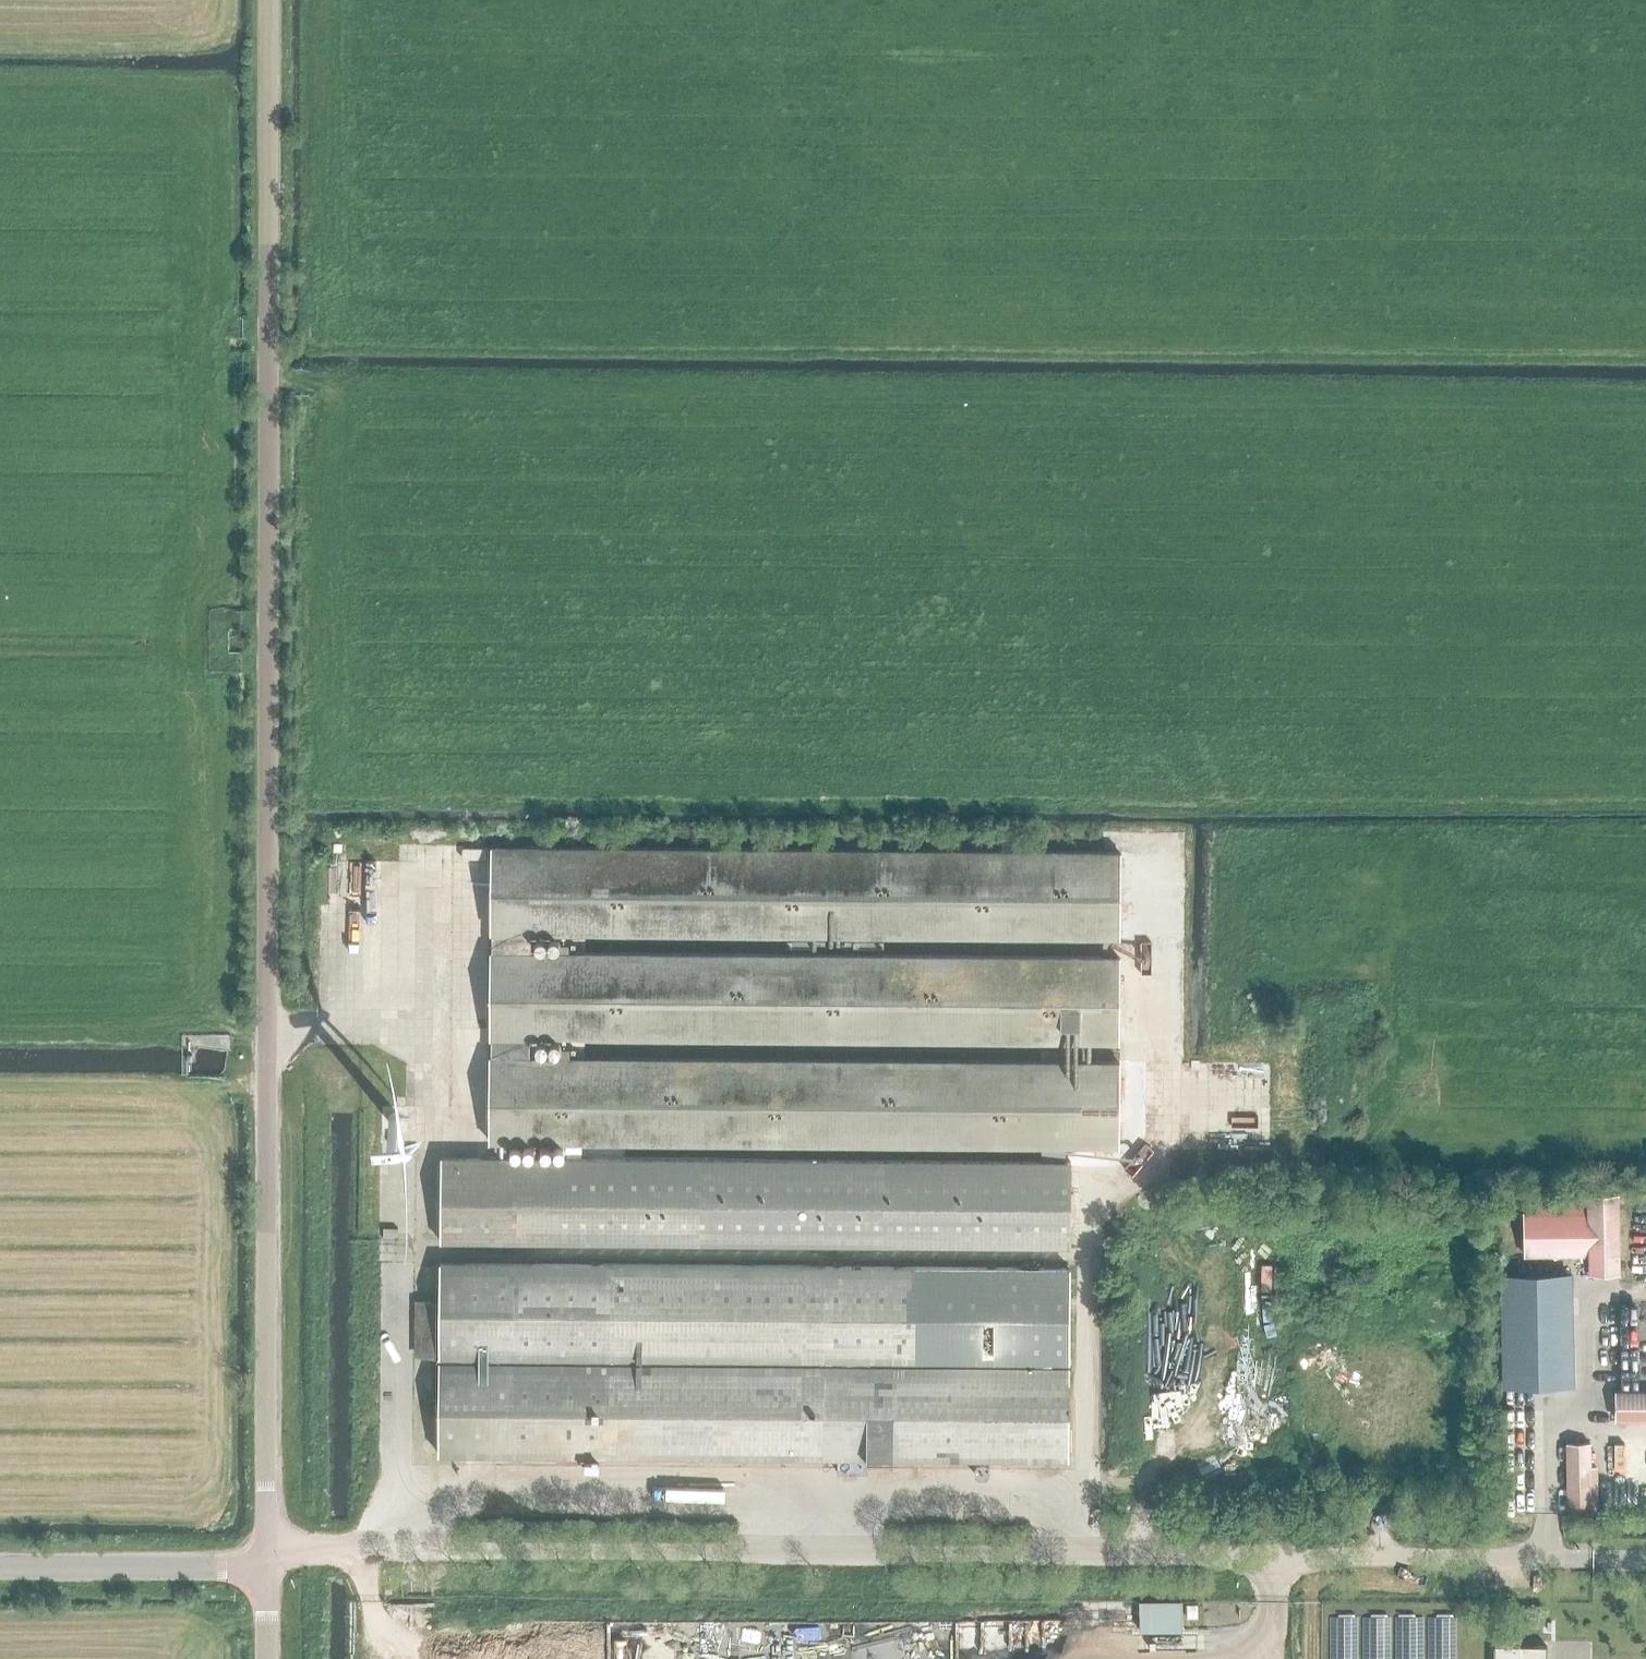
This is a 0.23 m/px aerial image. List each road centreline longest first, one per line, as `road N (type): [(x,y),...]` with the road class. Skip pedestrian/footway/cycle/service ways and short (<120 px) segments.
road 1 (tertiary): [(272,1550),(275,0)]
road 2 (unclassified): [(1593,1560),(272,1550)]
road 3 (tertiary): [(0,1572),(271,1574)]

